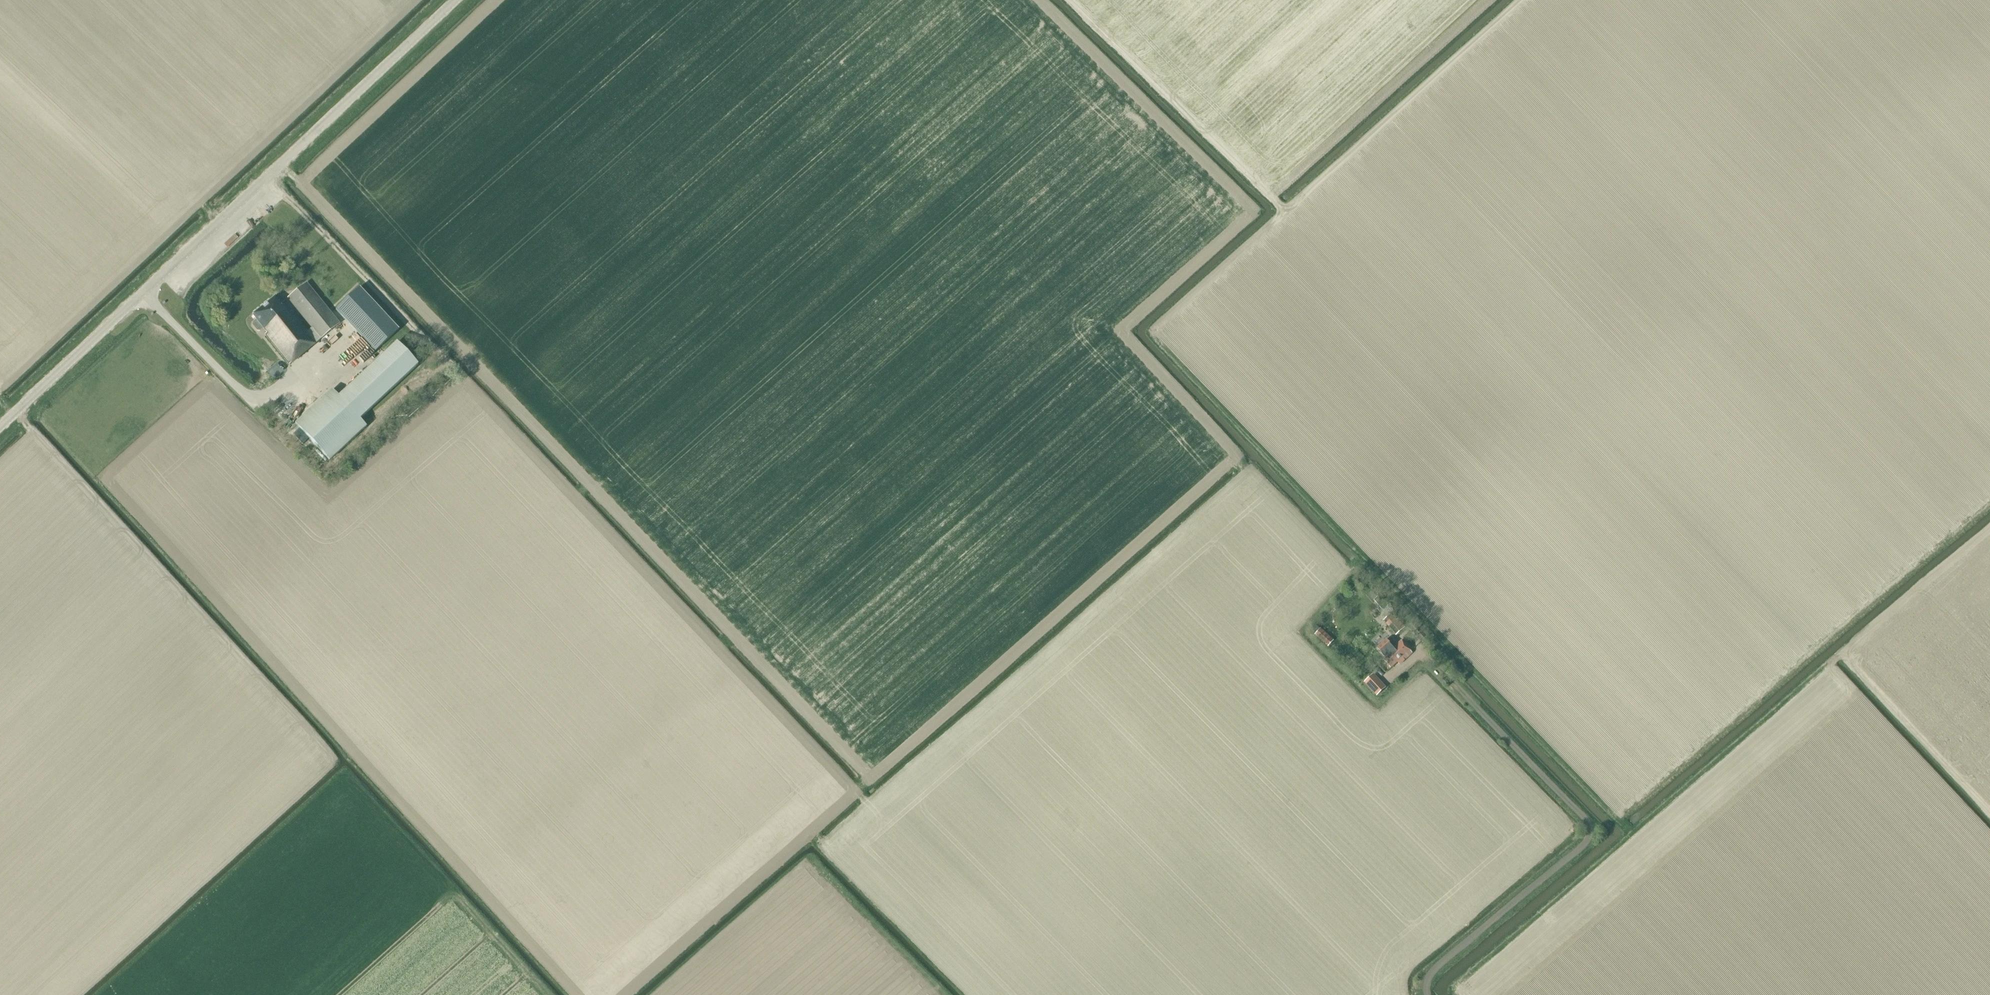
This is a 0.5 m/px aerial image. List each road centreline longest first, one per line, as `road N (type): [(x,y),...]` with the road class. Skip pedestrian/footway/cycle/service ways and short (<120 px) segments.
road 1 (tertiary): [(0,428),(455,0)]
road 2 (track): [(1428,994),(1435,971),(1587,837),(1577,812),(1434,667)]

